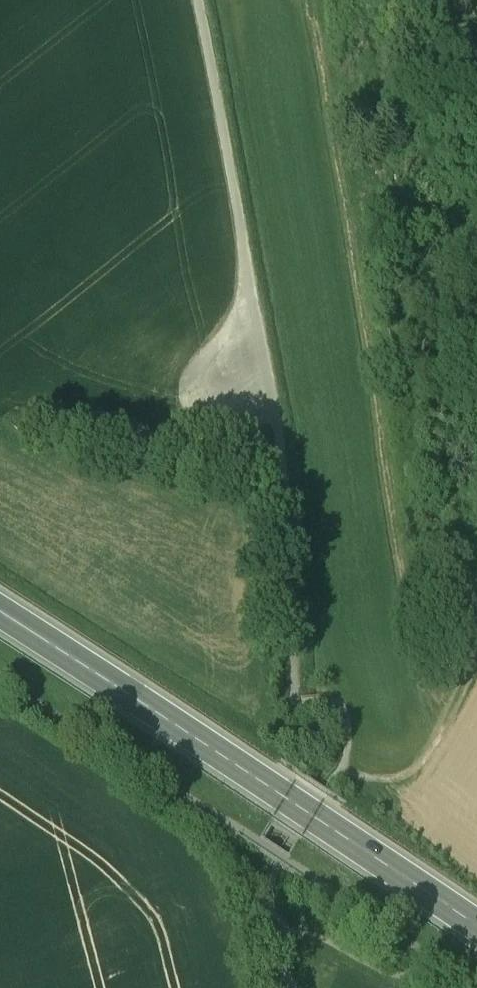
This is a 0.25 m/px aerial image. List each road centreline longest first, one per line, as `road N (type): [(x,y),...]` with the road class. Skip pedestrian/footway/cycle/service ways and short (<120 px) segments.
road 1 (track): [(290,987),(271,892),(281,858),(351,786),(358,737),(342,717),(302,718),(295,523),(205,0)]
road 2 (track): [(320,0),(440,731),(453,750)]
road 3 (primary): [(0,616),(476,940)]
road 4 (track): [(476,707),(416,795),(351,786)]
road 5 (track): [(280,930),(388,983),(428,973)]

